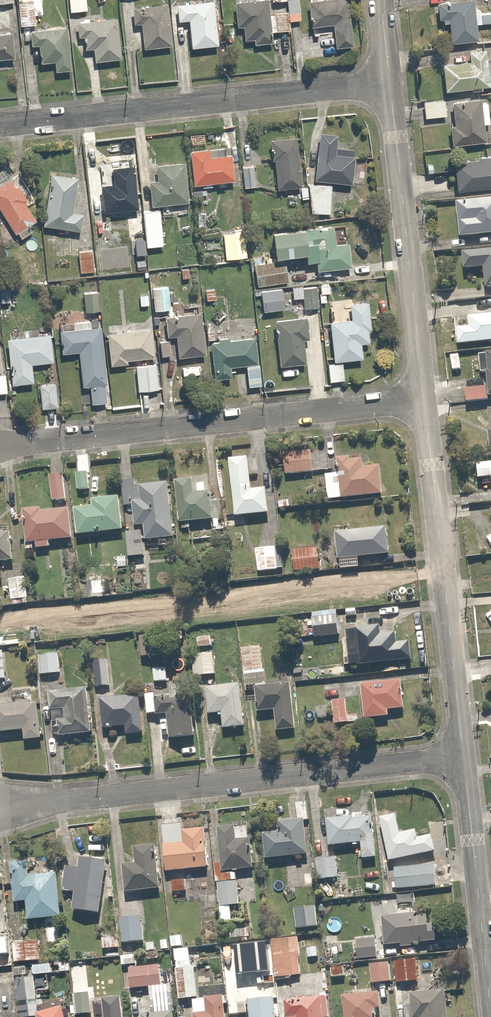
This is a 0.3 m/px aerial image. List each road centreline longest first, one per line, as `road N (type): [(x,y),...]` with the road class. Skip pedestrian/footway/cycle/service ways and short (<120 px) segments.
road 1 (residential): [(0,812),(463,757)]
road 2 (residential): [(0,446),(425,399)]
road 3 (residential): [(0,126),(389,83)]
road 4 (residential): [(463,757),(425,399)]
road 5 (residential): [(425,399),(389,83)]
road 6 (residential): [(490,1015),(463,757)]

